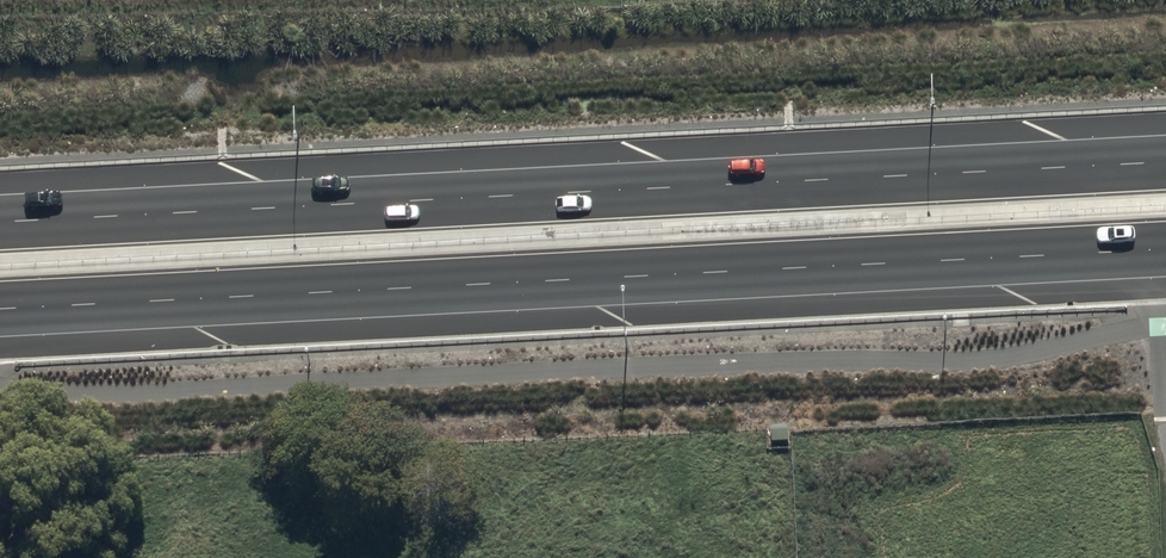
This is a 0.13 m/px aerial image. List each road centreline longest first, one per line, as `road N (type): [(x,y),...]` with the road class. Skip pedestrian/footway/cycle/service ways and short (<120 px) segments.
road 1 (trunk): [(0,222),(1165,161)]
road 2 (trunk): [(1165,249),(0,309)]

